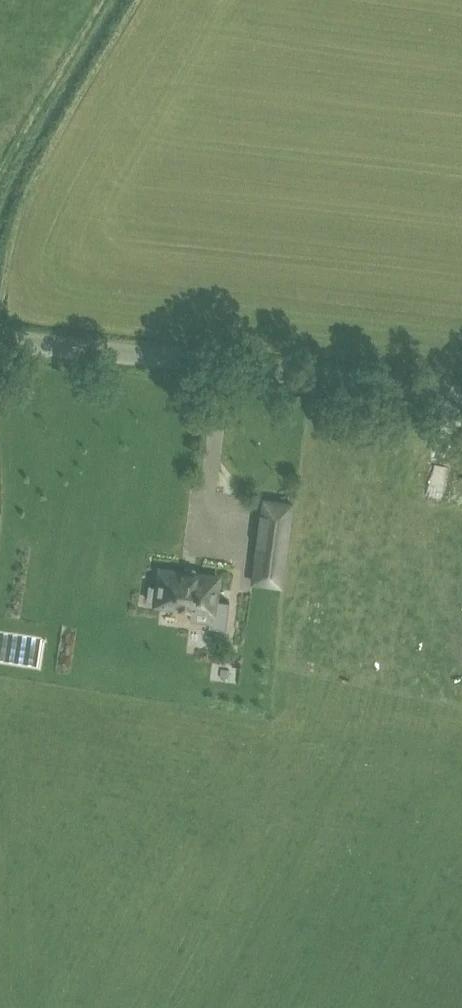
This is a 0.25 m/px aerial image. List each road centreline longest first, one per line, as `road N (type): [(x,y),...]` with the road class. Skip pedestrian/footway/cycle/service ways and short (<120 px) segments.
road 1 (unclassified): [(461,398),(0,341)]

